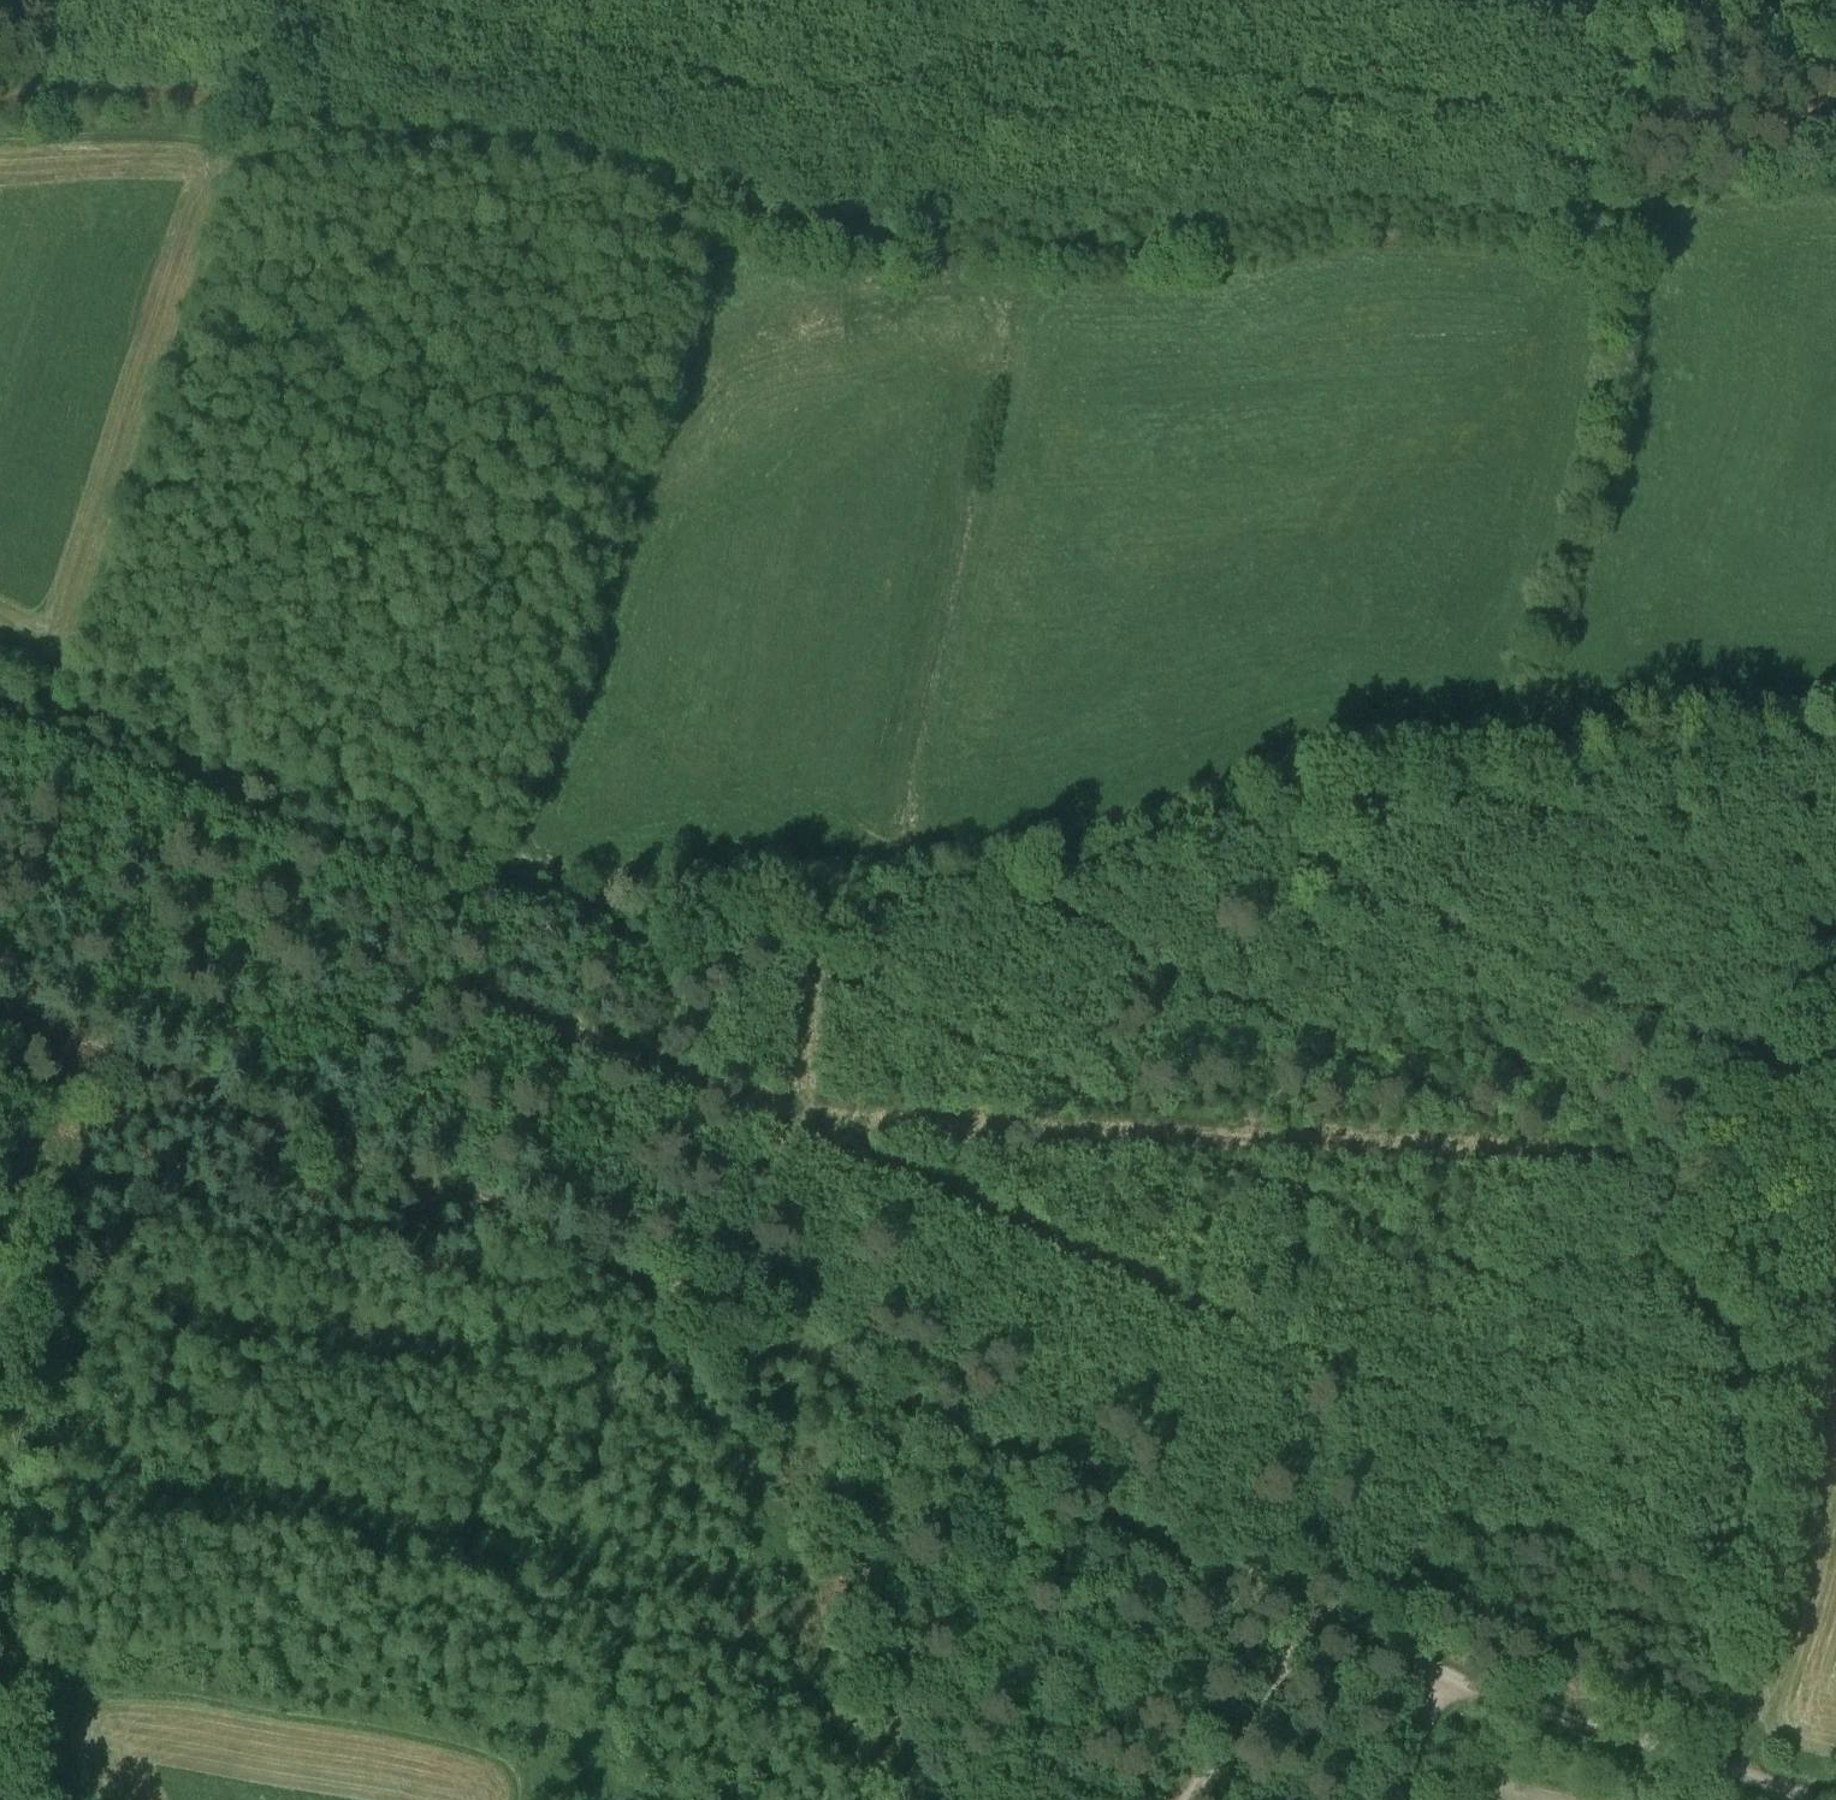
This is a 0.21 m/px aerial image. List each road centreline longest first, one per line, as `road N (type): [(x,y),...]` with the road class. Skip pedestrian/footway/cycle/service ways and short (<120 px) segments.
road 1 (track): [(0,1032),(1322,1627)]
road 2 (track): [(1811,1799),(1467,1693),(1322,1627),(1185,1799)]
road 3 (track): [(1532,0),(1835,35)]

